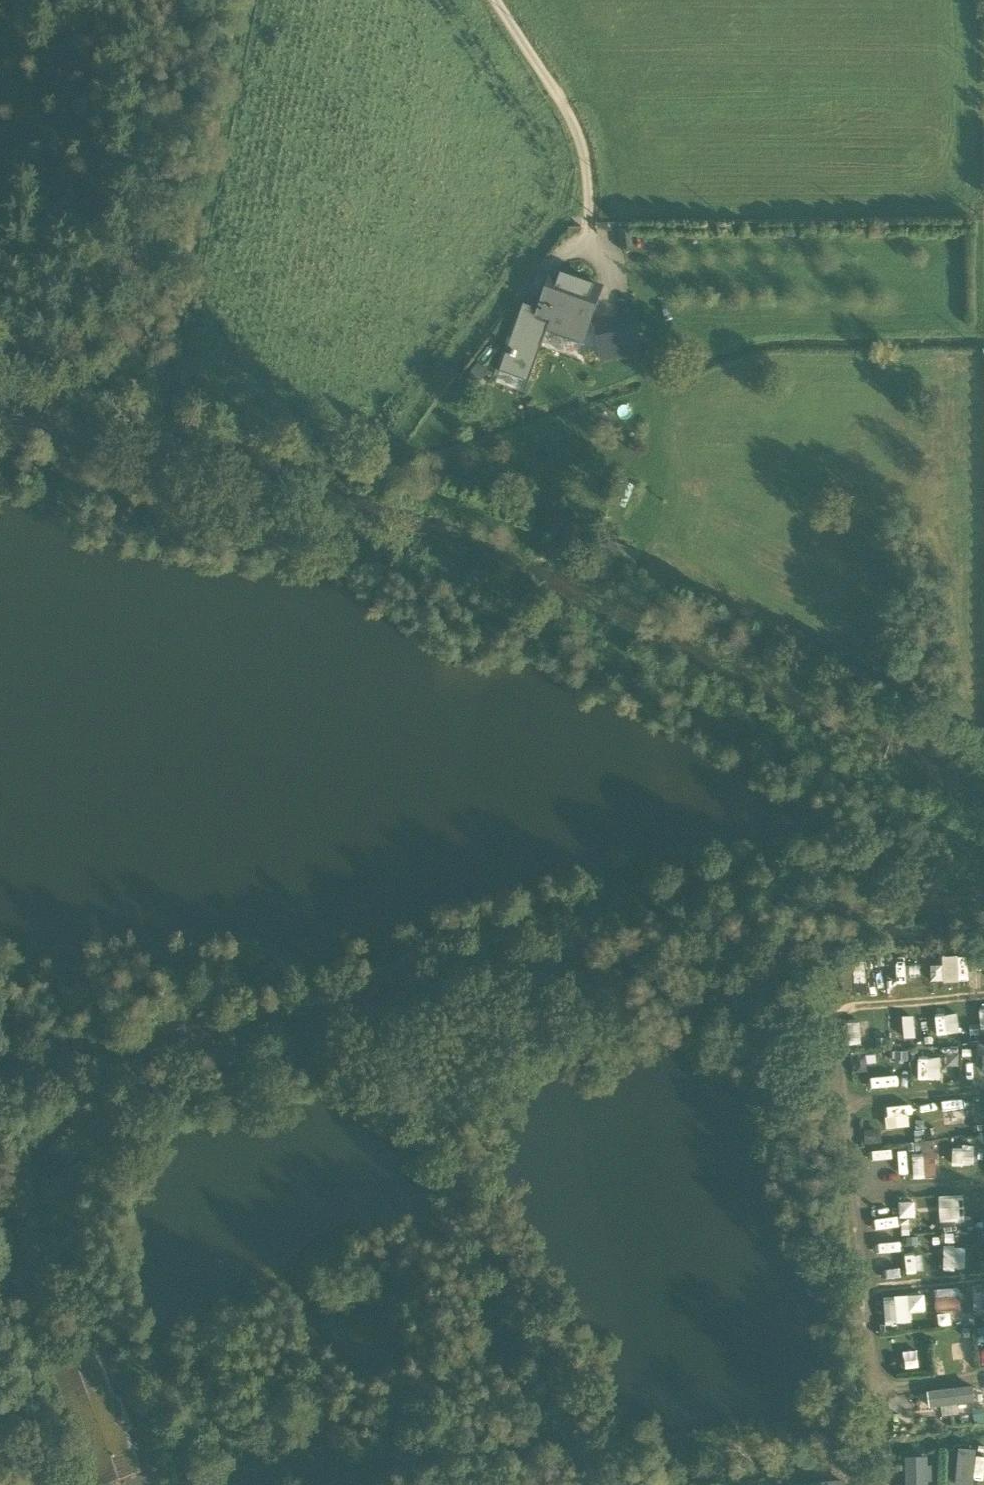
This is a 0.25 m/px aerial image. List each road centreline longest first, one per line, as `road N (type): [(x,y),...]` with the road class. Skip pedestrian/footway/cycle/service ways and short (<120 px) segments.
road 1 (track): [(0,447),(300,522)]

